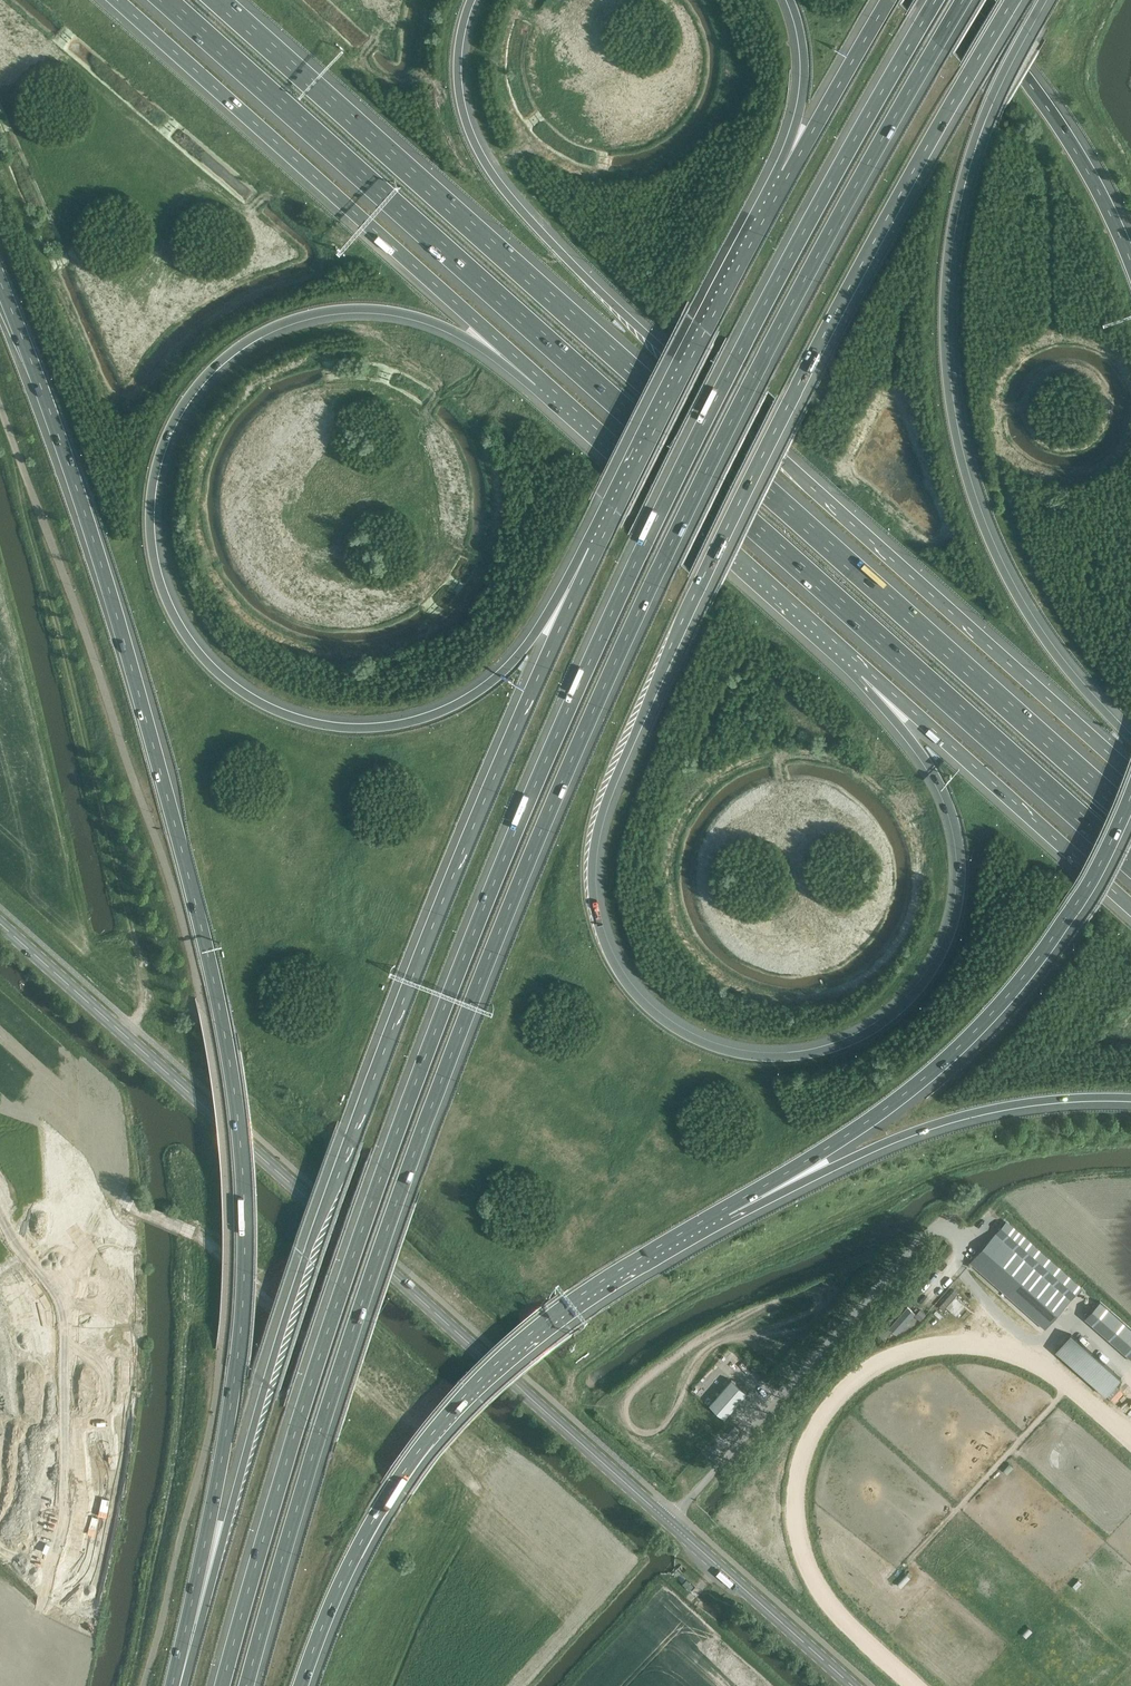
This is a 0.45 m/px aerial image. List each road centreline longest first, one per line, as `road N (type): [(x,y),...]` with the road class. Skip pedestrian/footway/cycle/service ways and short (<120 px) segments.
road 1 (motorway): [(246,1685),(358,1314),(530,860),(758,369),(963,0)]
road 2 (motorway): [(935,0),(740,353),(510,846),(338,1302),(222,1685)]
road 3 (motorway): [(864,673),(922,750),(950,811),(960,867),(944,951),(910,1001),(827,1051),(760,1058),(699,1042),(650,1004),(618,957),(596,865),(604,799),(790,400),(1013,0)]
road 4 (motorway): [(0,281),(99,553),(196,901),(234,1087),(243,1169),(243,1294),(178,1685)]
road 5 (motorway): [(166,0),(1130,863)]
road 6 (motorway): [(1130,820),(216,0)]
road 7 (motorway): [(593,552),(474,823),(349,1141),(266,1384),(180,1685)]
road 8 (motorway): [(593,552),(522,653),(485,688),(428,718),(361,729),(285,716),(226,684),(180,631),(152,558),(151,480),(180,405),(225,354),(280,322),(338,308),(404,313),(461,332),(545,384)]
road 9 (secondary): [(851,1685),(0,924)]
road 10 (motorway): [(1130,771),(620,310),(511,200),(480,156),(459,102),(457,47),(471,0)]
road 11 (motorway): [(1130,739),(1022,601),(992,544),(956,421),(946,279),(962,177),(1044,0)]
road 12 (motorway): [(302,1685),(367,1531),(457,1407),(551,1322),(727,1212)]
road 13 (motorway): [(727,1212),(848,1139),(970,1040),(1070,915),(1130,795)]
road 14 (motorway): [(115,0),(545,384)]
road 15 (track): [(508,1479),(456,1454),(193,1235),(120,1199)]
road 16 (motorway): [(545,384),(864,673)]
road 17 (motorway): [(788,174),(593,552)]
road 18 (motorway): [(727,1212),(946,1121),(1056,1099),(1130,1098)]
road 19 (motorway): [(864,673),(1130,911)]
road 20 (motorway): [(1130,264),(1116,223),(1039,96),(953,0)]
road 21 (motorway): [(888,0),(788,174)]
road 22 (motorway): [(791,0),(805,73),(788,174)]

